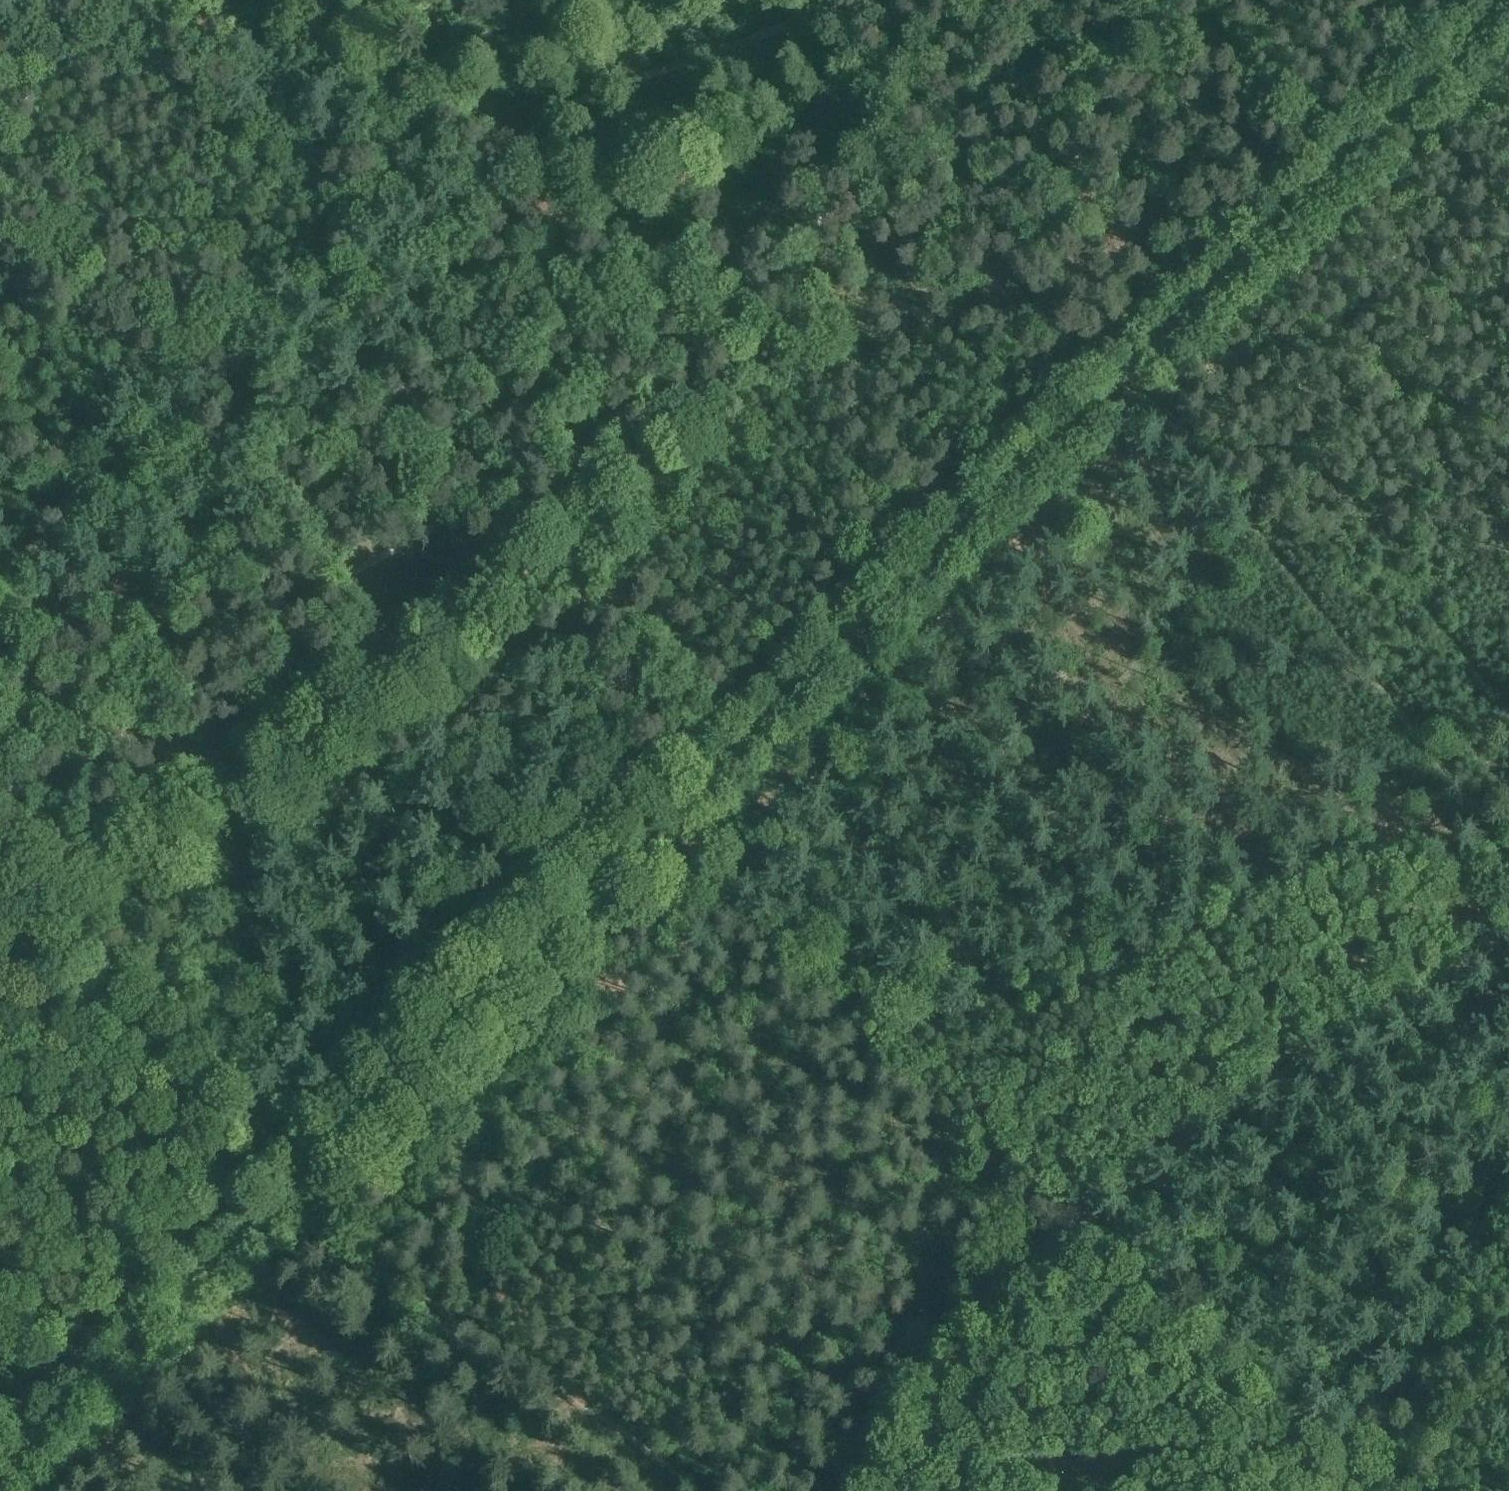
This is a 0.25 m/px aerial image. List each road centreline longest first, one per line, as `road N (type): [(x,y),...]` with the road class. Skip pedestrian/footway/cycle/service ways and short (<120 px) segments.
road 1 (track): [(0,1459),(1128,354)]
road 2 (track): [(1508,930),(1159,1149),(999,1280),(945,1337),(854,1490)]
road 3 (track): [(536,141),(0,571)]
road 4 (track): [(536,141),(589,93),(849,0)]

